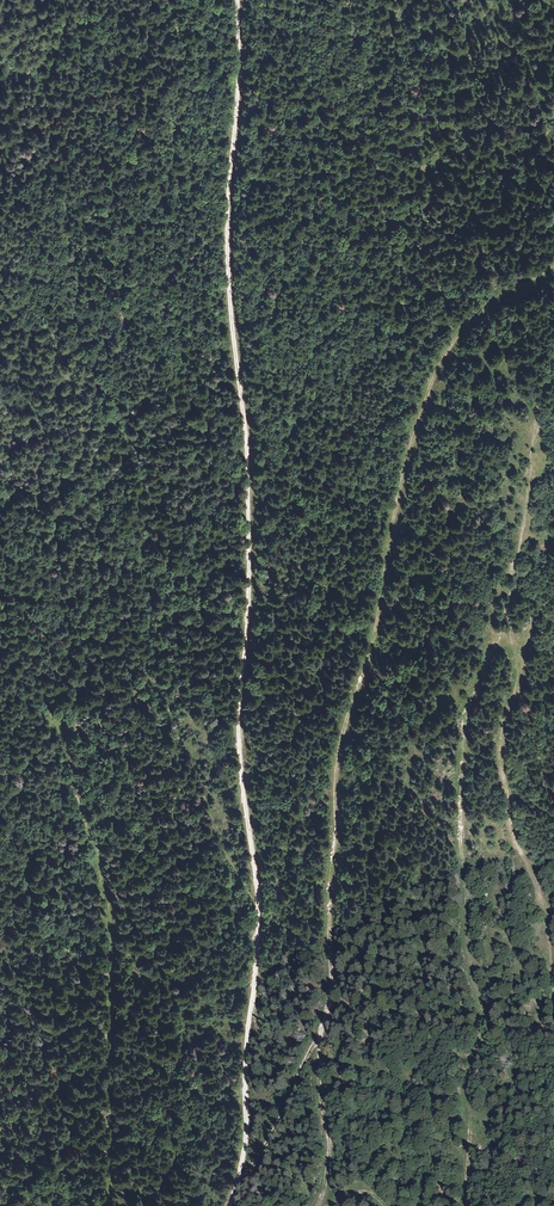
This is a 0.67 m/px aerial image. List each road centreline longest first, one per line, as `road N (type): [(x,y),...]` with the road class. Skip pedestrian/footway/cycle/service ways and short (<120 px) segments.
road 1 (track): [(237,0),(228,260),(247,451),(248,583),(239,750),(257,901),(246,1135),(227,1205)]
road 2 (track): [(553,995),(540,899),(515,839),(503,770),(517,663),(513,645),(500,639),(481,663),(468,707),(462,767),(469,963),(483,1022),(467,1081),(468,1205)]
road 3 (track): [(553,266),(465,327),(416,424),(372,638),(339,750),(331,989),(320,1033)]
road 4 (track): [(497,0),(476,42),(459,108),(383,247)]
road 5 (track): [(234,1185),(271,1133),(320,1033)]
road 6 (track): [(320,1033),(328,1156),(314,1205)]

